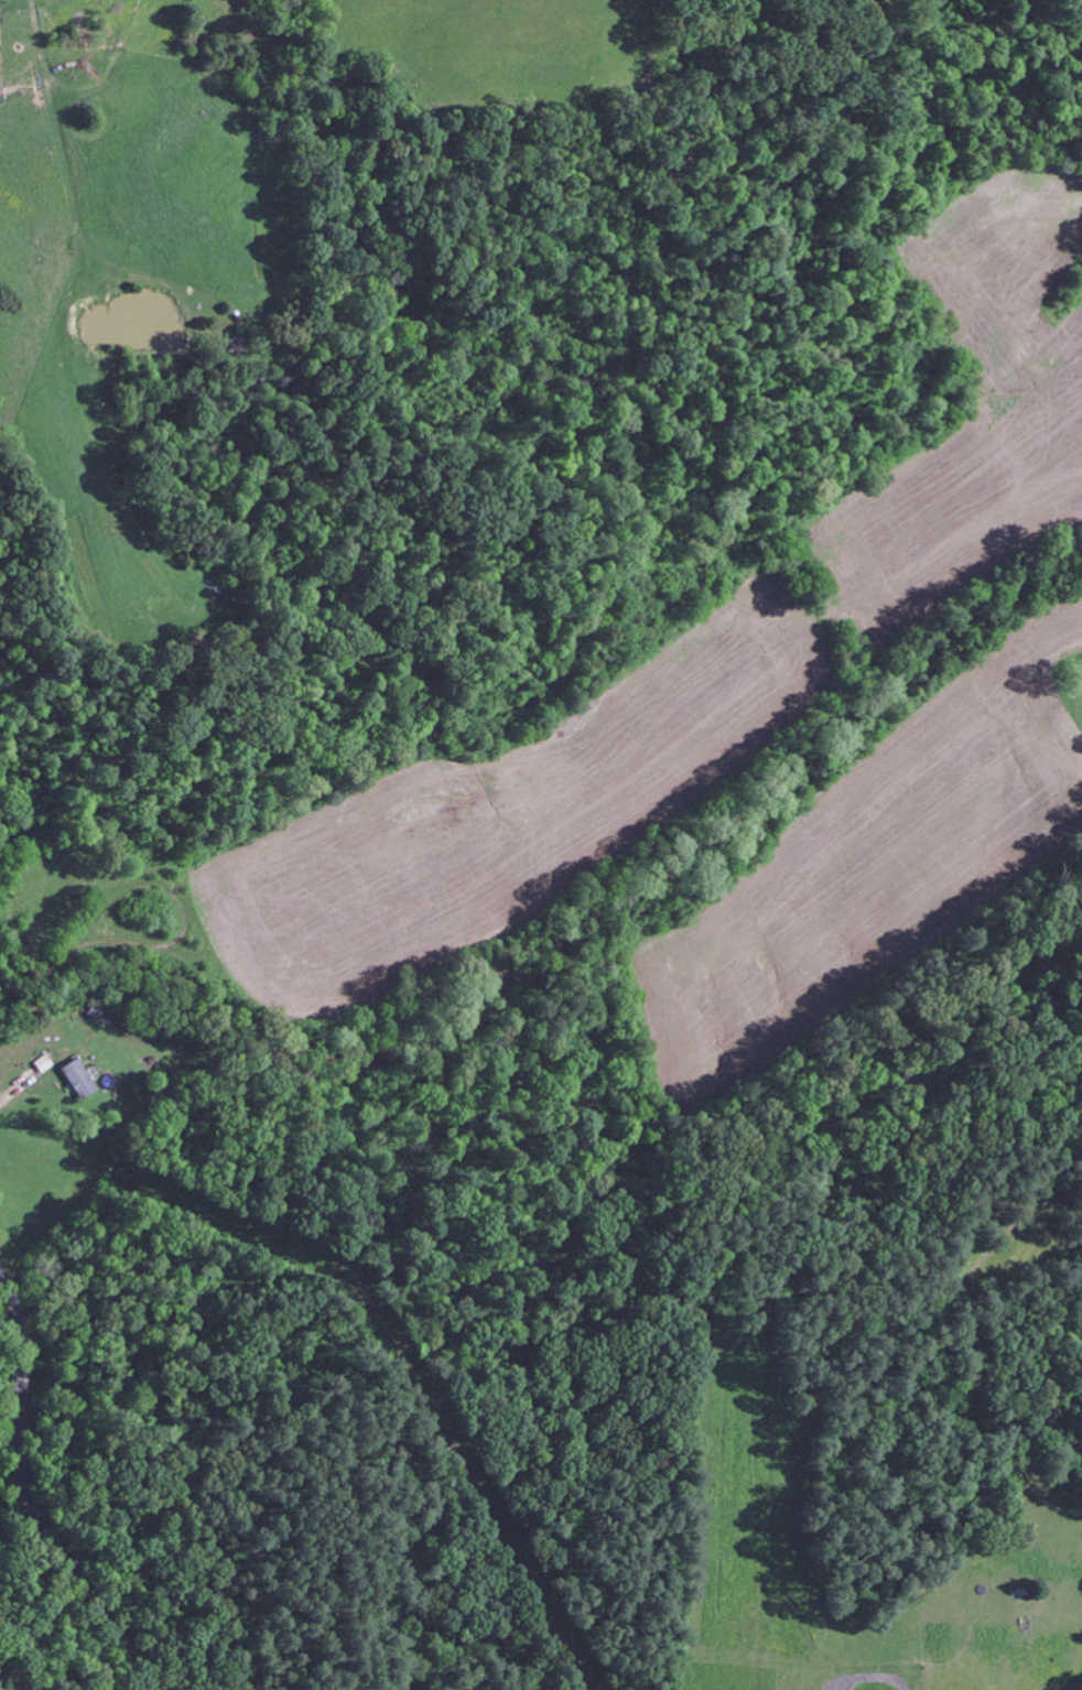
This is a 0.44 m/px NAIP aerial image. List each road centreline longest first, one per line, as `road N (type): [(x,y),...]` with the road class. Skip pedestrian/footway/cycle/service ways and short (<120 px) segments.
road 1 (residential): [(0,1287),(9,1312),(20,1477),(32,1515),(153,1689)]

